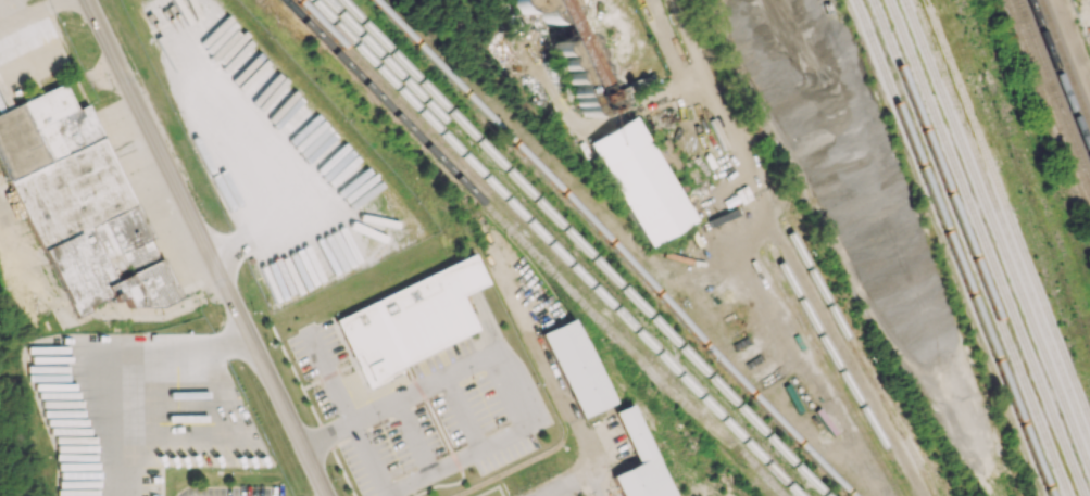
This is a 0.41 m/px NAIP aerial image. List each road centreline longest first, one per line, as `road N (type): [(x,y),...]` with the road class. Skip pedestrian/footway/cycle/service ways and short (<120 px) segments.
road 1 (tertiary): [(89,0),(329,495)]

